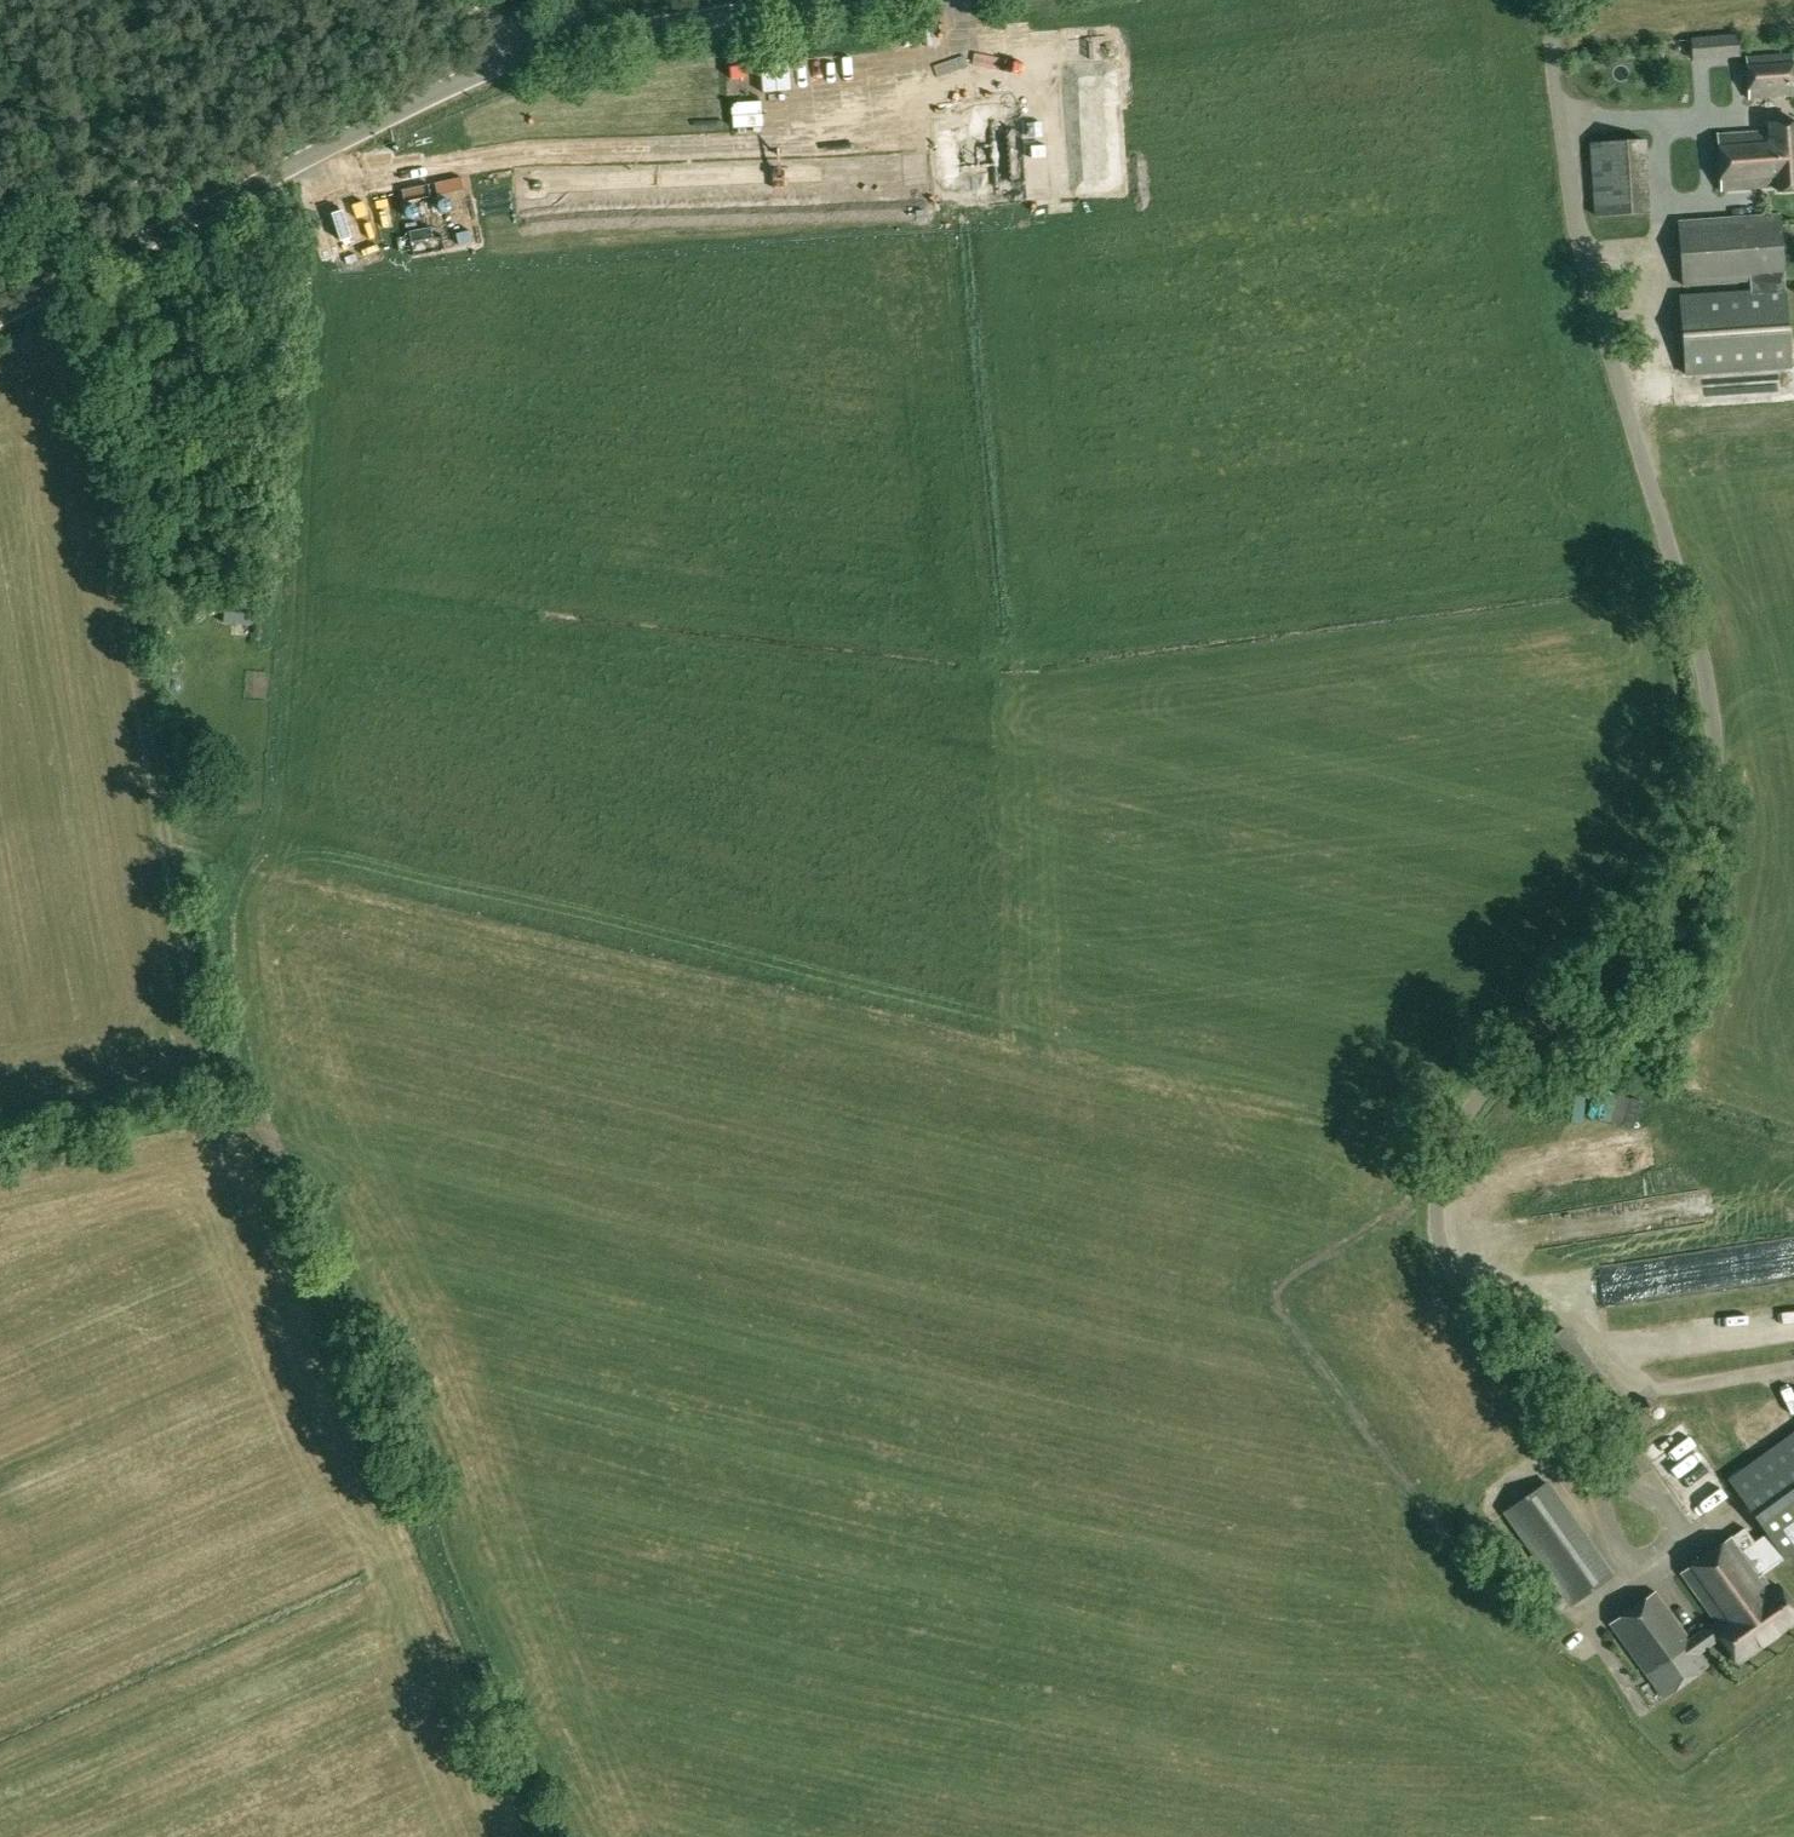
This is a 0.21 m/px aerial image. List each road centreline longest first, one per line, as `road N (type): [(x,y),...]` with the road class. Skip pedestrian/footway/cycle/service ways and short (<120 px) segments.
road 1 (unclassified): [(0,312),(421,97),(538,46),(813,0)]
road 2 (track): [(0,98),(83,270)]

